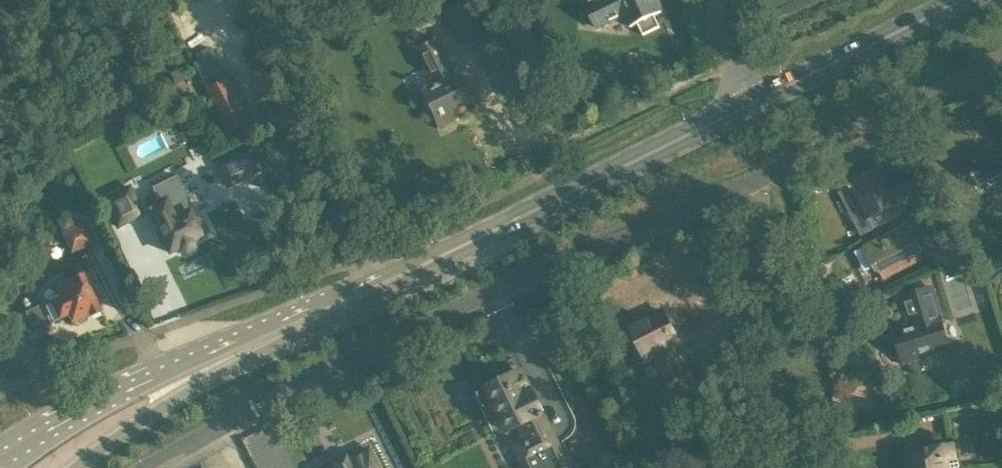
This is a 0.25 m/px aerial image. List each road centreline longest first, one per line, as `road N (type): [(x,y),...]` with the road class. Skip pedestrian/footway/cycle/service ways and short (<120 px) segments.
road 1 (residential): [(143,467),(567,256),(754,182)]
road 2 (primary): [(409,270),(72,414),(0,459)]
road 3 (primary): [(73,467),(158,409),(409,270)]
road 4 (primary): [(409,270),(750,103)]
road 5 (residential): [(806,467),(754,182)]
road 6 (residential): [(754,182),(1001,60)]
road 7 (primary): [(750,103),(960,0)]

